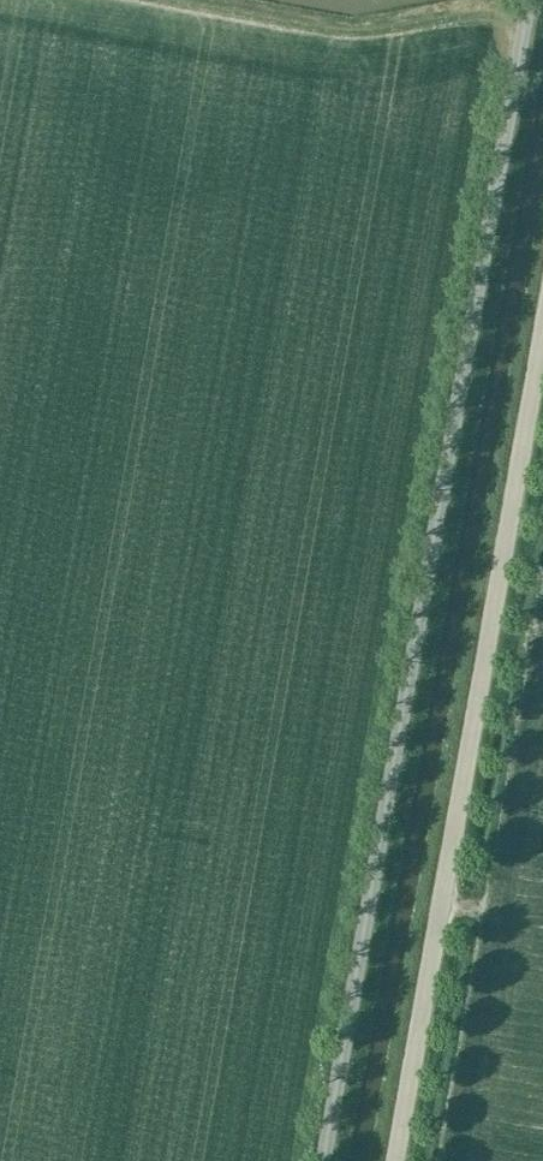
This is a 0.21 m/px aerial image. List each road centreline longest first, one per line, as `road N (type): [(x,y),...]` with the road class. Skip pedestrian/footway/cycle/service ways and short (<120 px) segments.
road 1 (unclassified): [(533,0),(320,1160)]
road 2 (unclassified): [(391,1160),(542,305)]

